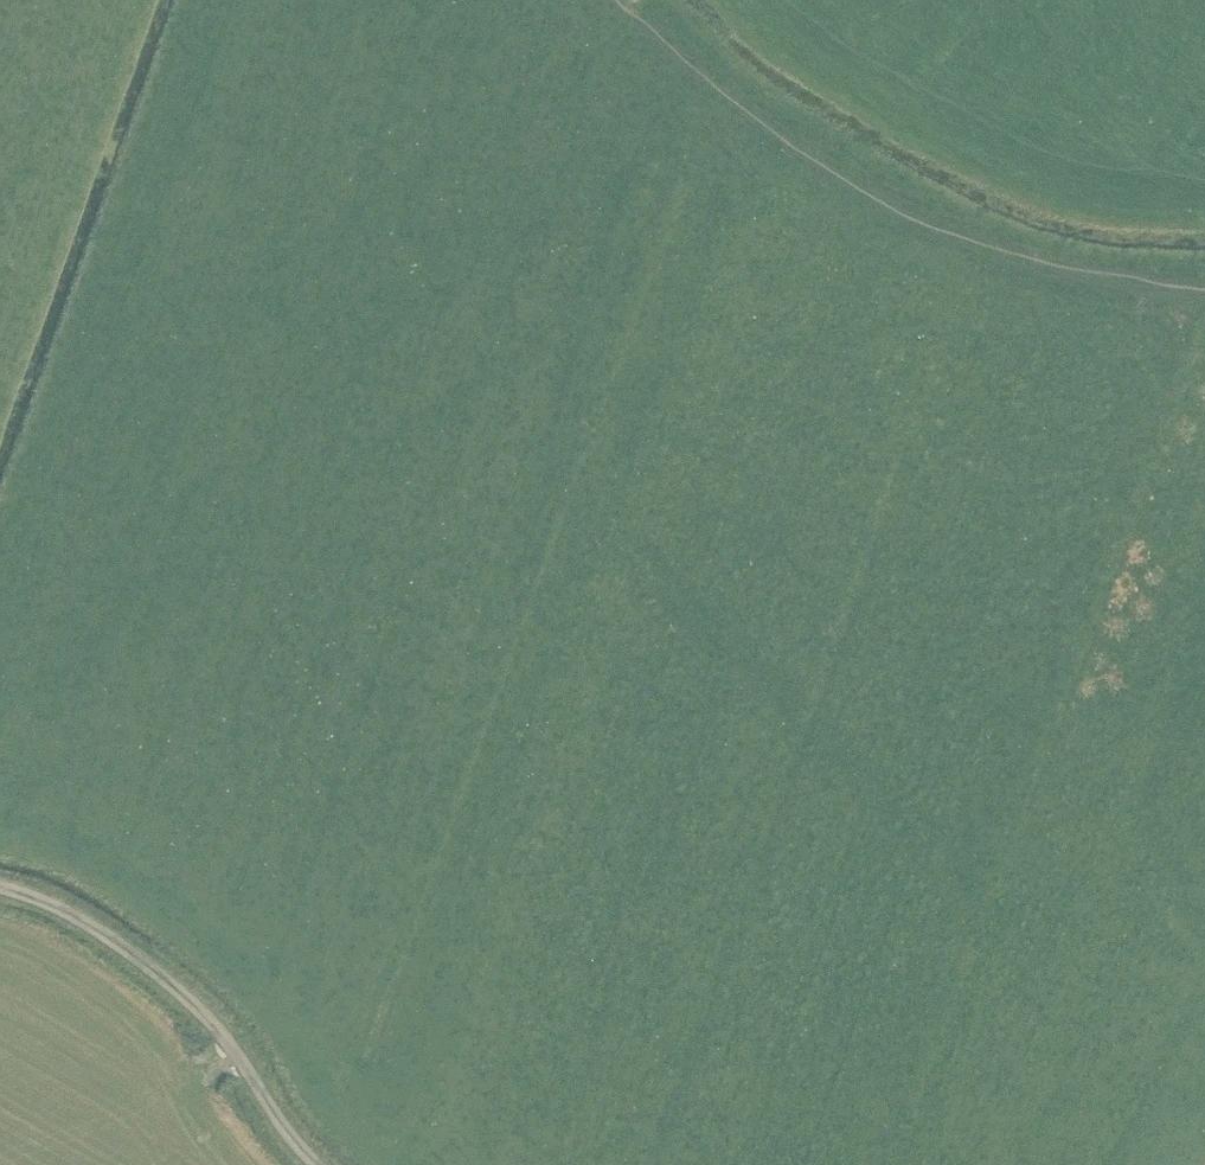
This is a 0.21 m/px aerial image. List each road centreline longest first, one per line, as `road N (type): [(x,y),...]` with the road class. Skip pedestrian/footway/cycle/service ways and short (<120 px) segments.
road 1 (track): [(0,886),(68,911),(197,1005),(315,1164)]

